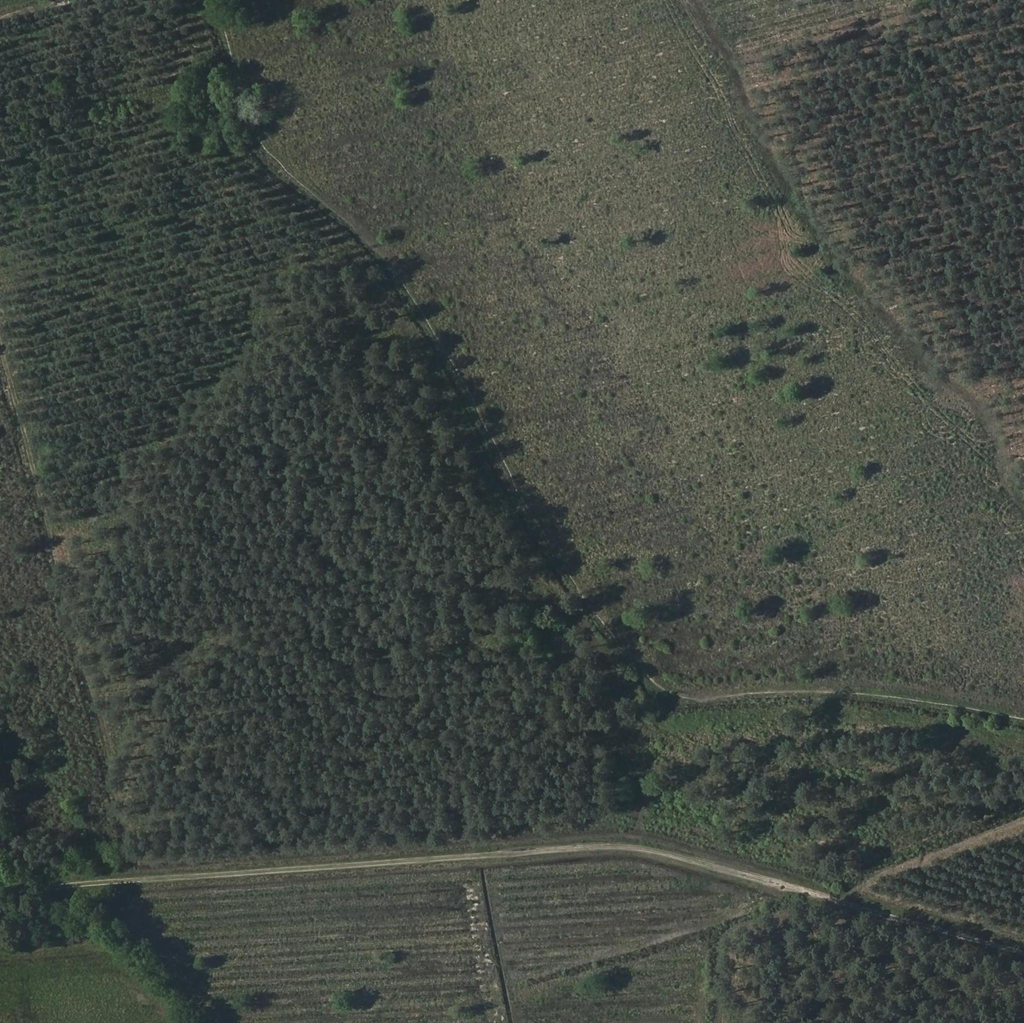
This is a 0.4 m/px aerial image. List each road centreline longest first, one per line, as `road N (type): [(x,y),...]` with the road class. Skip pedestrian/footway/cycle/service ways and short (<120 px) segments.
road 1 (track): [(0,889),(609,846),(647,850),(1023,954)]

